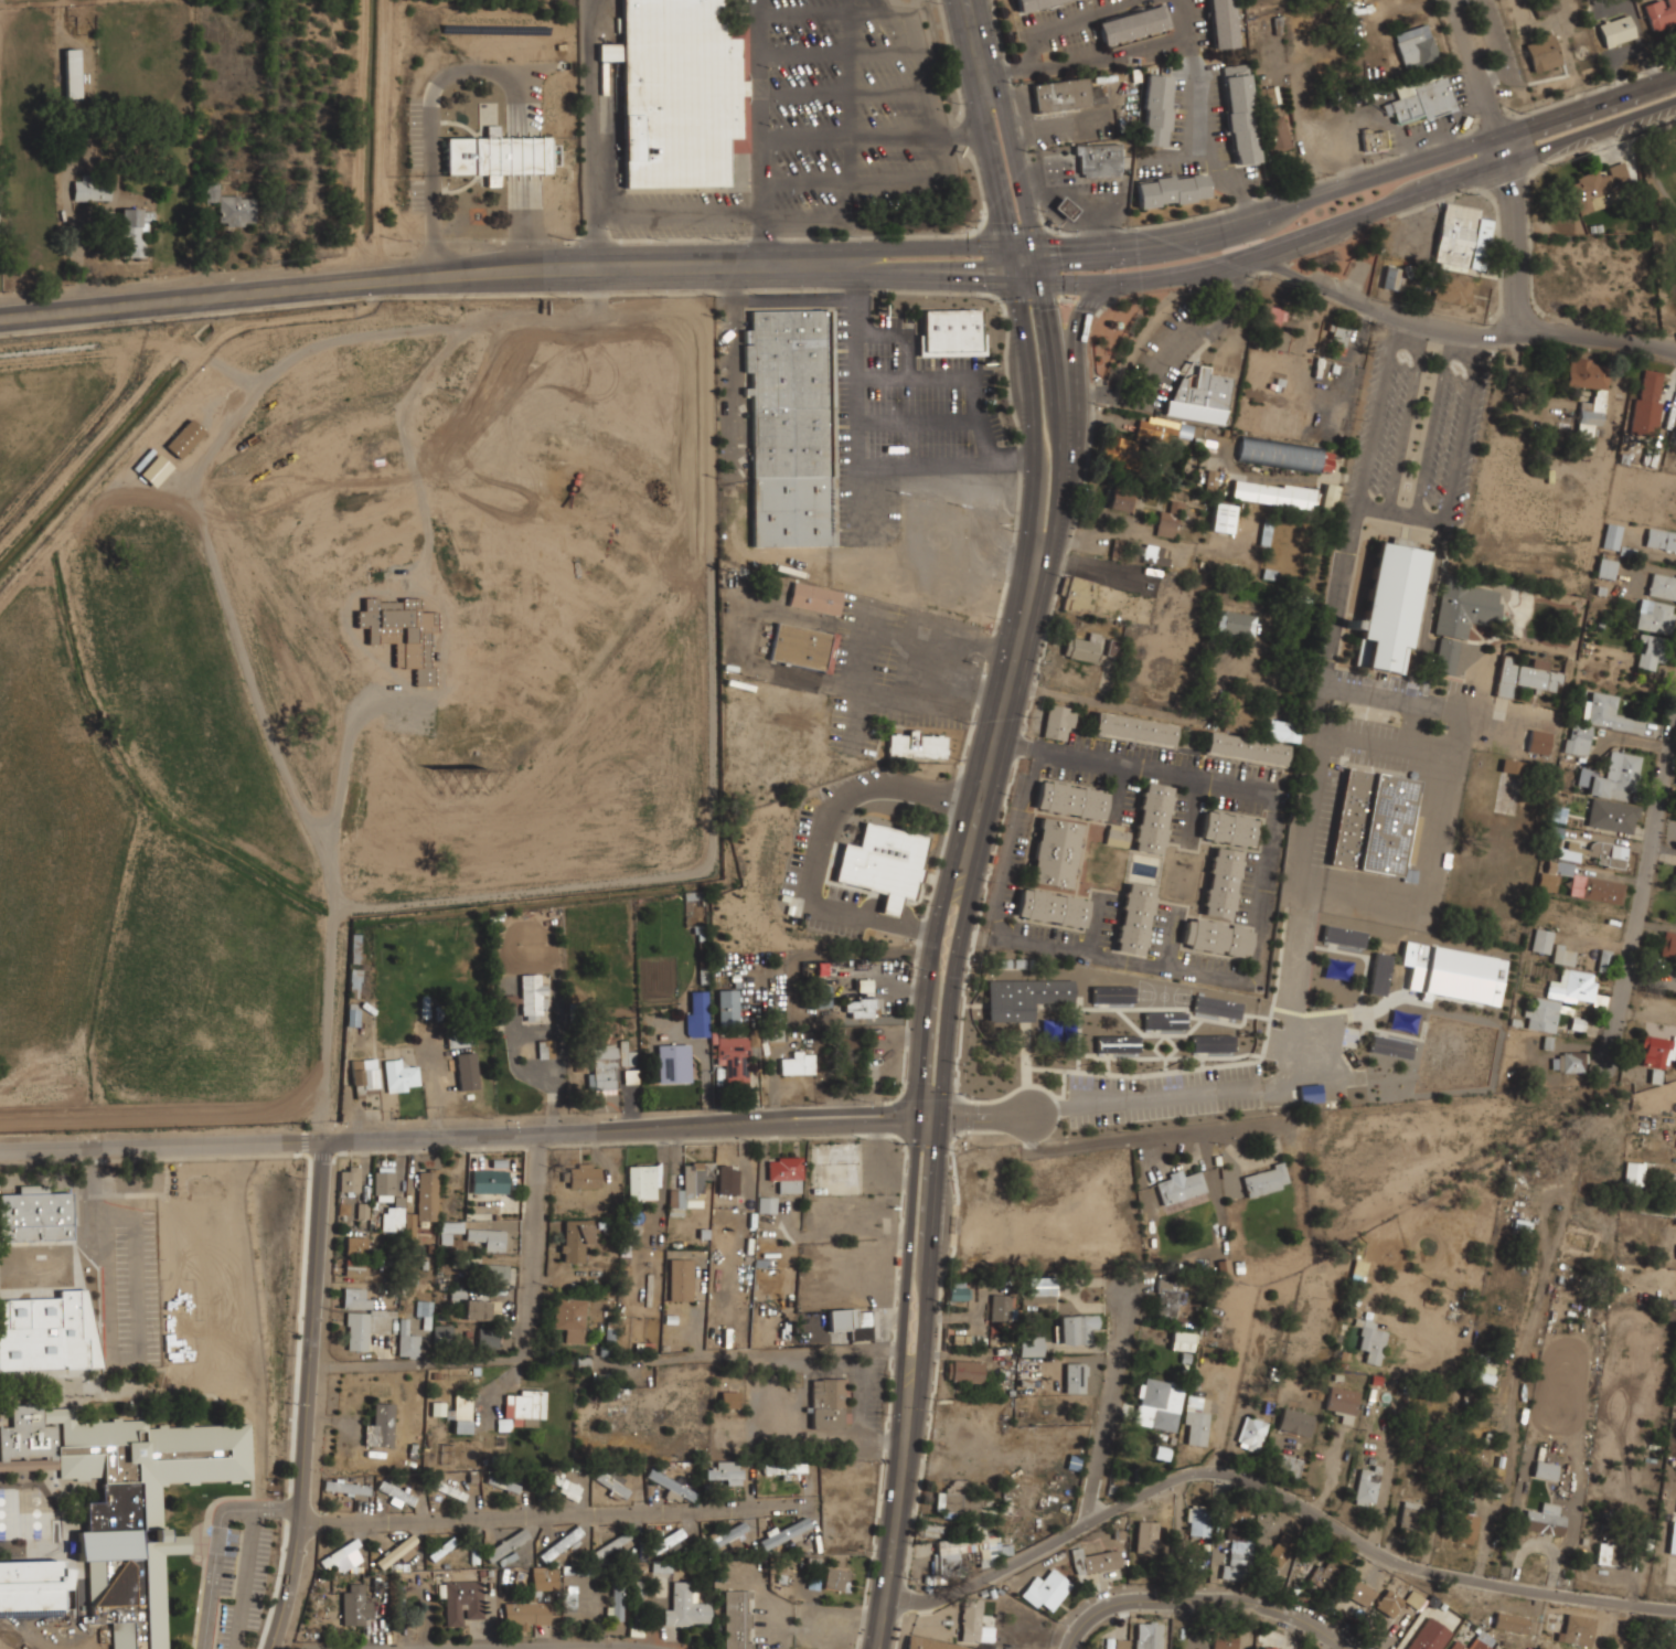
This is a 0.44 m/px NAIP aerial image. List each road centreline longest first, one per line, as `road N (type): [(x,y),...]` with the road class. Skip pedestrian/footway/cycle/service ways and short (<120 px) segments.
road 1 (secondary): [(0,323),(286,288),(552,267),(841,260)]
road 2 (secondary): [(968,854),(942,904),(925,1009),(893,1481),(867,1648)]
road 3 (residential): [(1621,1604),(1416,1568),(1271,1489),(1194,1471),(944,1596),(876,1596)]
road 4 (secondary): [(884,1648),(917,1418),(968,854)]
road 5 (residential): [(759,1121),(0,1148)]
road 6 (secondary): [(1675,75),(1221,224),(1144,240),(1034,246)]
road 7 (residential): [(321,1136),(303,1578),(284,1648)]
road 8 (residential): [(538,1129),(533,1357),(311,1368)]
road 9 (secondary): [(1266,249),(1675,99)]
road 10 (tertiary): [(1675,351),(1558,331),(1488,334),(1423,326),(1343,297),(1266,249)]
road 11 (residential): [(1675,708),(1608,1078)]
road 12 (secondary): [(1014,280),(1035,439),(1016,653)]
road 13 (residential): [(1453,0),(1516,179),(1517,329)]
road 14 (residential): [(329,1648),(652,1648)]
road 15 (residential): [(1347,1648),(1296,1615),(1236,1599),(1113,1603),(1092,1614),(1067,1648)]
road 16 (residential): [(1133,1287),(1082,1526)]
road 17 (secondary): [(1061,506),(1076,428),(1076,336),(1085,307),(1113,284)]
road 18 (secondary): [(1061,506),(1056,383),(1039,280)]
road 19 (secondary): [(1016,653),(968,854)]
road 20 (secondary): [(1039,280),(1005,107),(989,87)]
road 21 (secondary): [(841,260),(886,277),(1039,280)]
road 22 (residential): [(939,1118),(916,1108),(778,1111),(759,1121)]
road 23 (residential): [(759,1121),(915,1127),(939,1118)]
road 24 (secondary): [(1007,246),(878,247),(841,260)]
road 25 (secondary): [(989,87),(981,111),(1007,246)]
road 26 (secondary): [(1113,284),(1266,249)]
road 27 (secondary): [(1016,653),(1049,572),(1061,506)]

